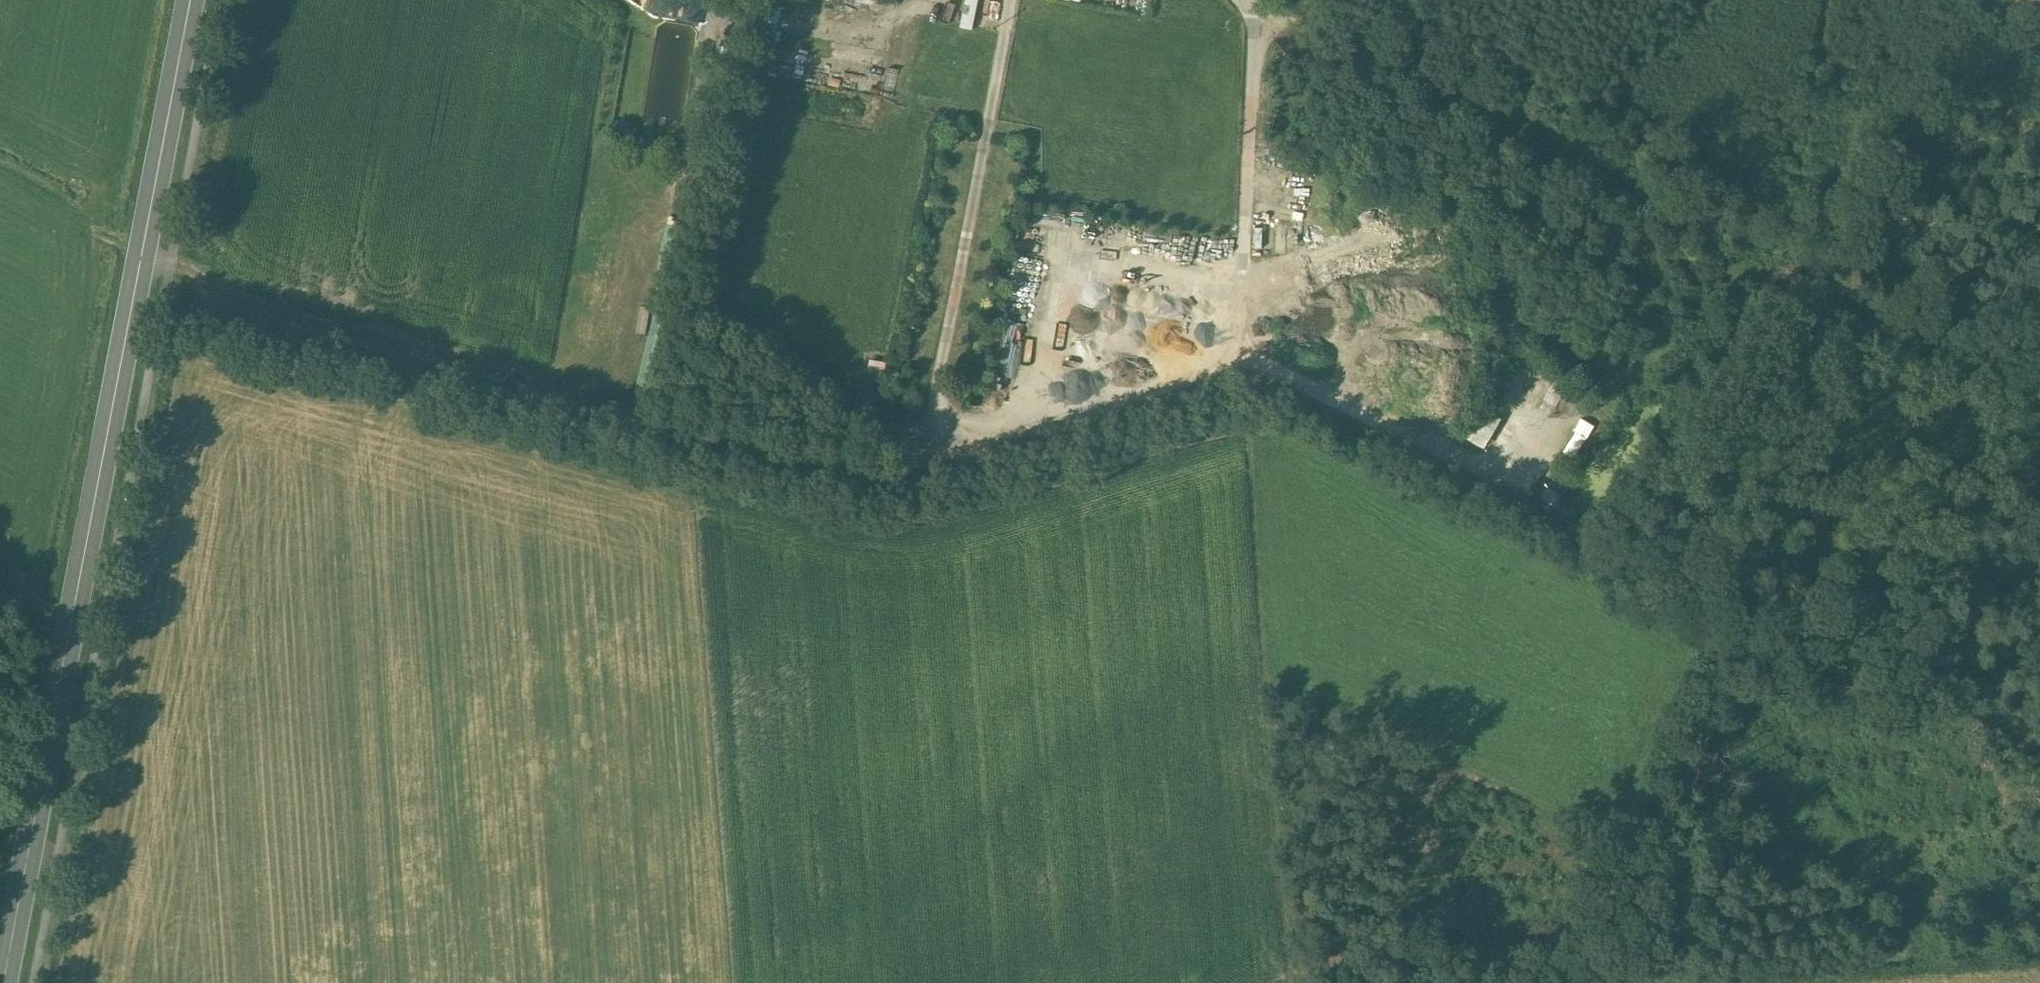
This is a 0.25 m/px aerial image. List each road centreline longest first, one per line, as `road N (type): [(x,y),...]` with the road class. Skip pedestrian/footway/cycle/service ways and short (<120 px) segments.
road 1 (primary): [(190,0),(3,982)]
road 2 (track): [(1461,471),(1250,359),(1255,0)]
road 3 (track): [(1267,0),(1687,226)]

